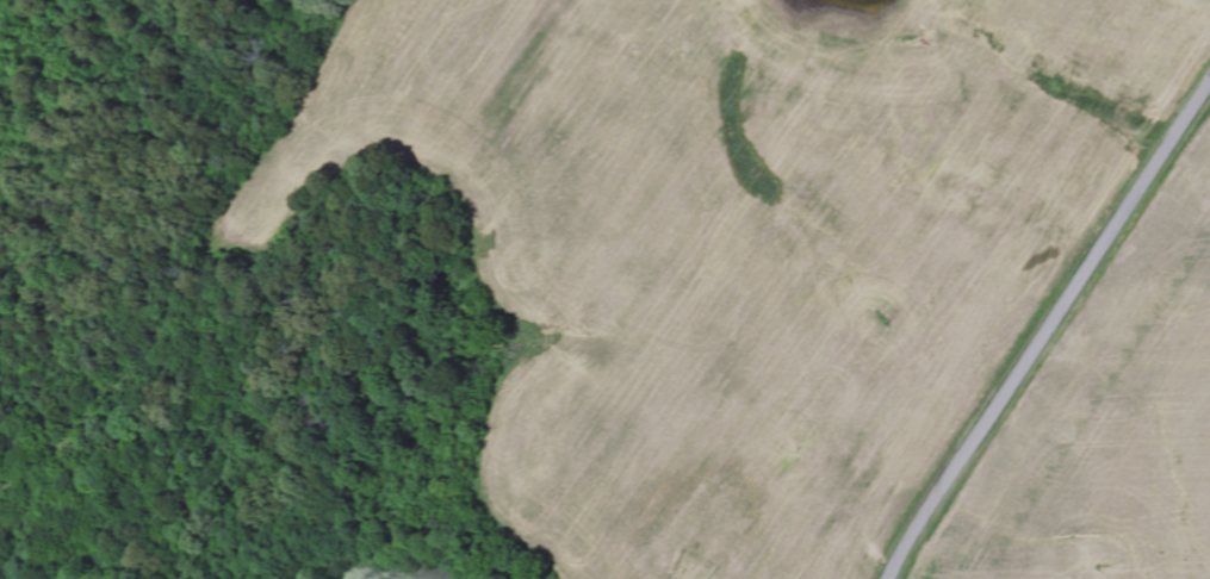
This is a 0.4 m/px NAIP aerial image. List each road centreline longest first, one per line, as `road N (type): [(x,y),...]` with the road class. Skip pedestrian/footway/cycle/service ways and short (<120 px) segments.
road 1 (residential): [(894,578),(1209,86)]

